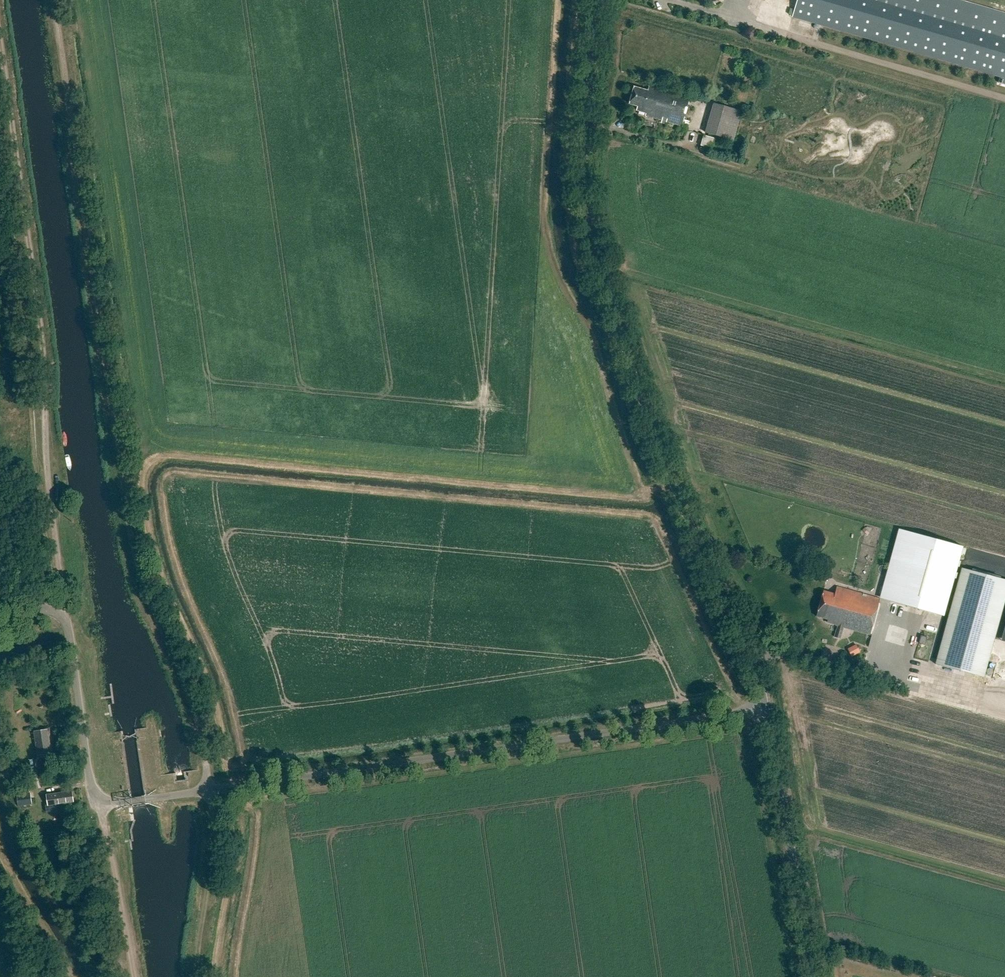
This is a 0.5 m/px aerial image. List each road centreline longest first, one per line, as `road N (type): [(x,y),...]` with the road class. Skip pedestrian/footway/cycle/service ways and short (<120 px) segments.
road 1 (track): [(201,976),(216,822),(205,734),(188,671),(137,563),(55,0)]
road 2 (unclassified): [(0,625),(62,603),(100,805),(765,709)]
road 3 (unclassified): [(765,709),(752,653),(648,417),(595,233),(586,159),(596,0)]
road 4 (track): [(0,42),(42,337),(62,603)]
road 5 (unclassified): [(814,976),(765,709)]
road 6 (track): [(100,805),(129,976)]

